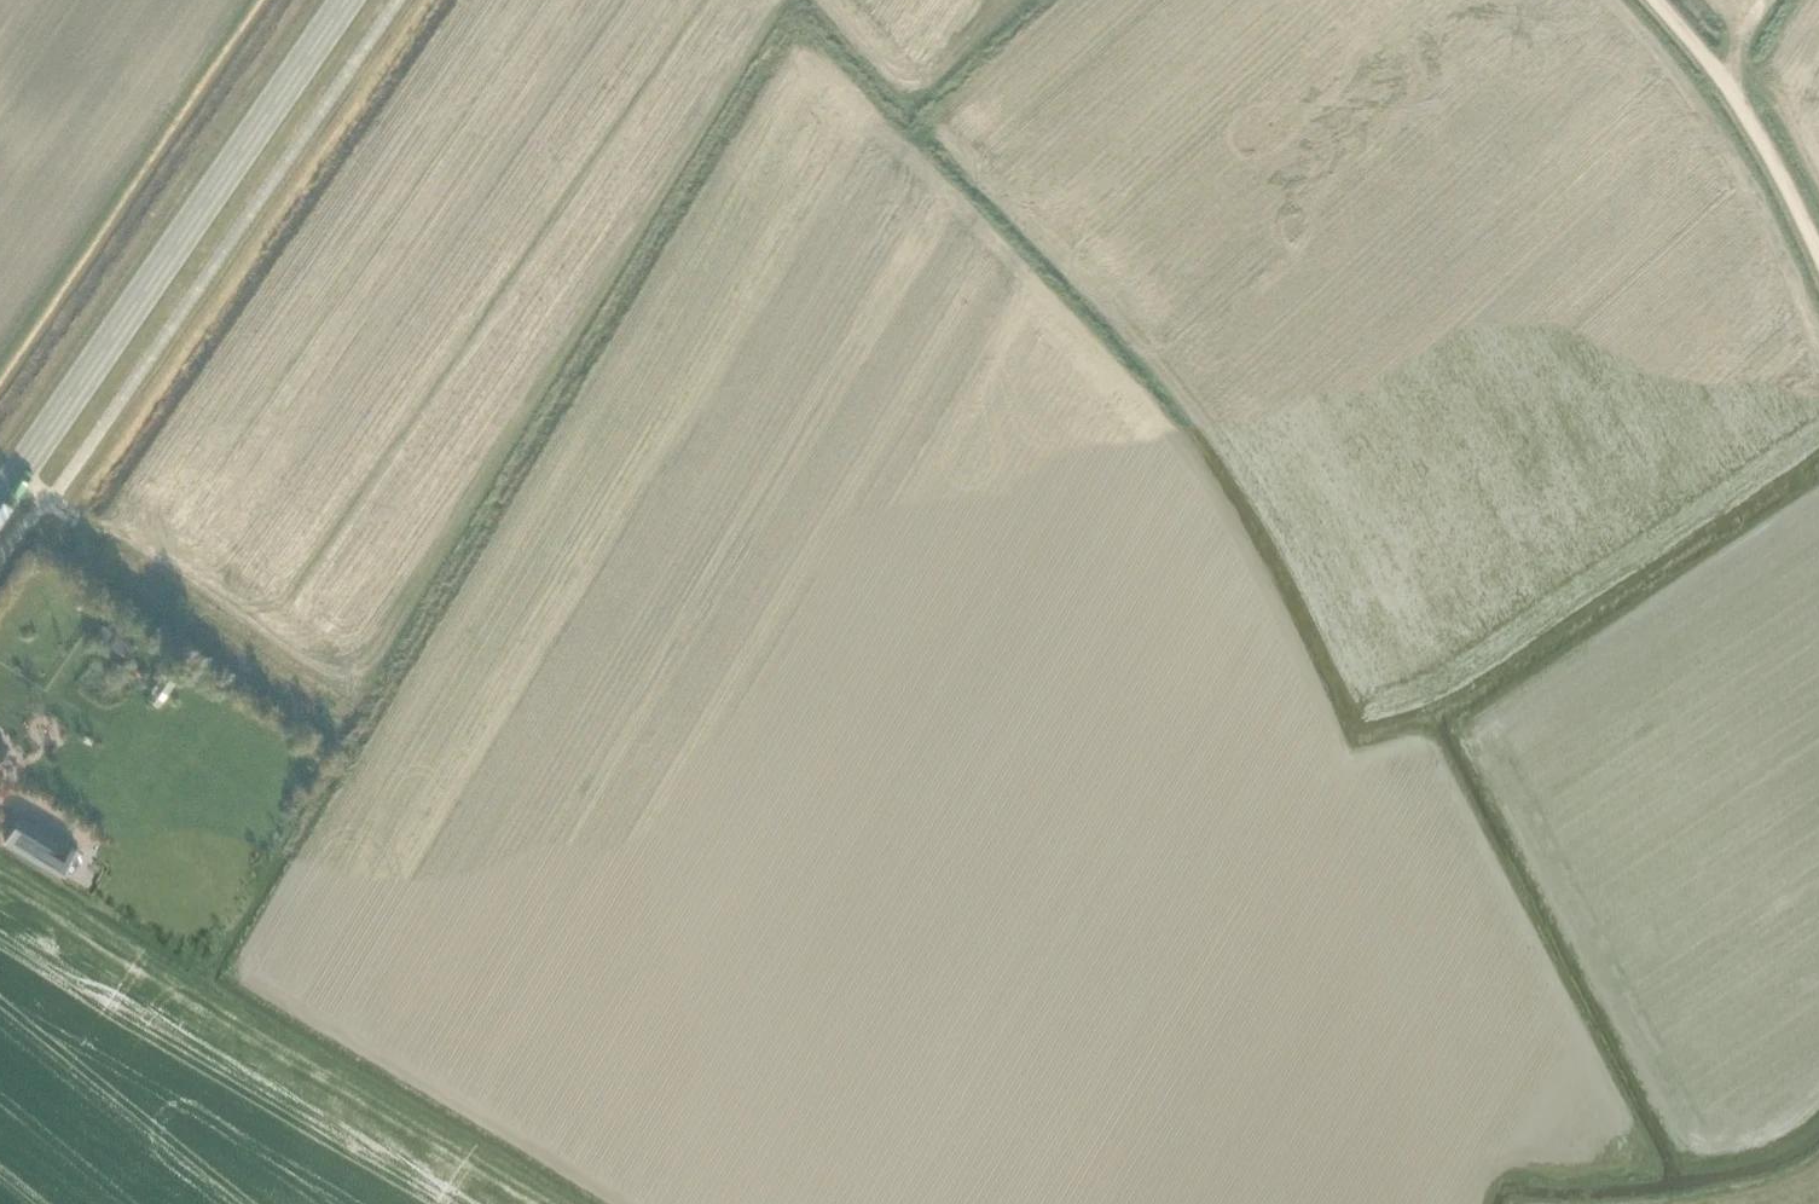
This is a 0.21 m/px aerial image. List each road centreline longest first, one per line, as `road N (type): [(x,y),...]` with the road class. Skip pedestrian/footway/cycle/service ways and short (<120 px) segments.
road 1 (primary): [(0,499),(346,0)]
road 2 (unclassified): [(1818,253),(1744,113),(1656,0)]

